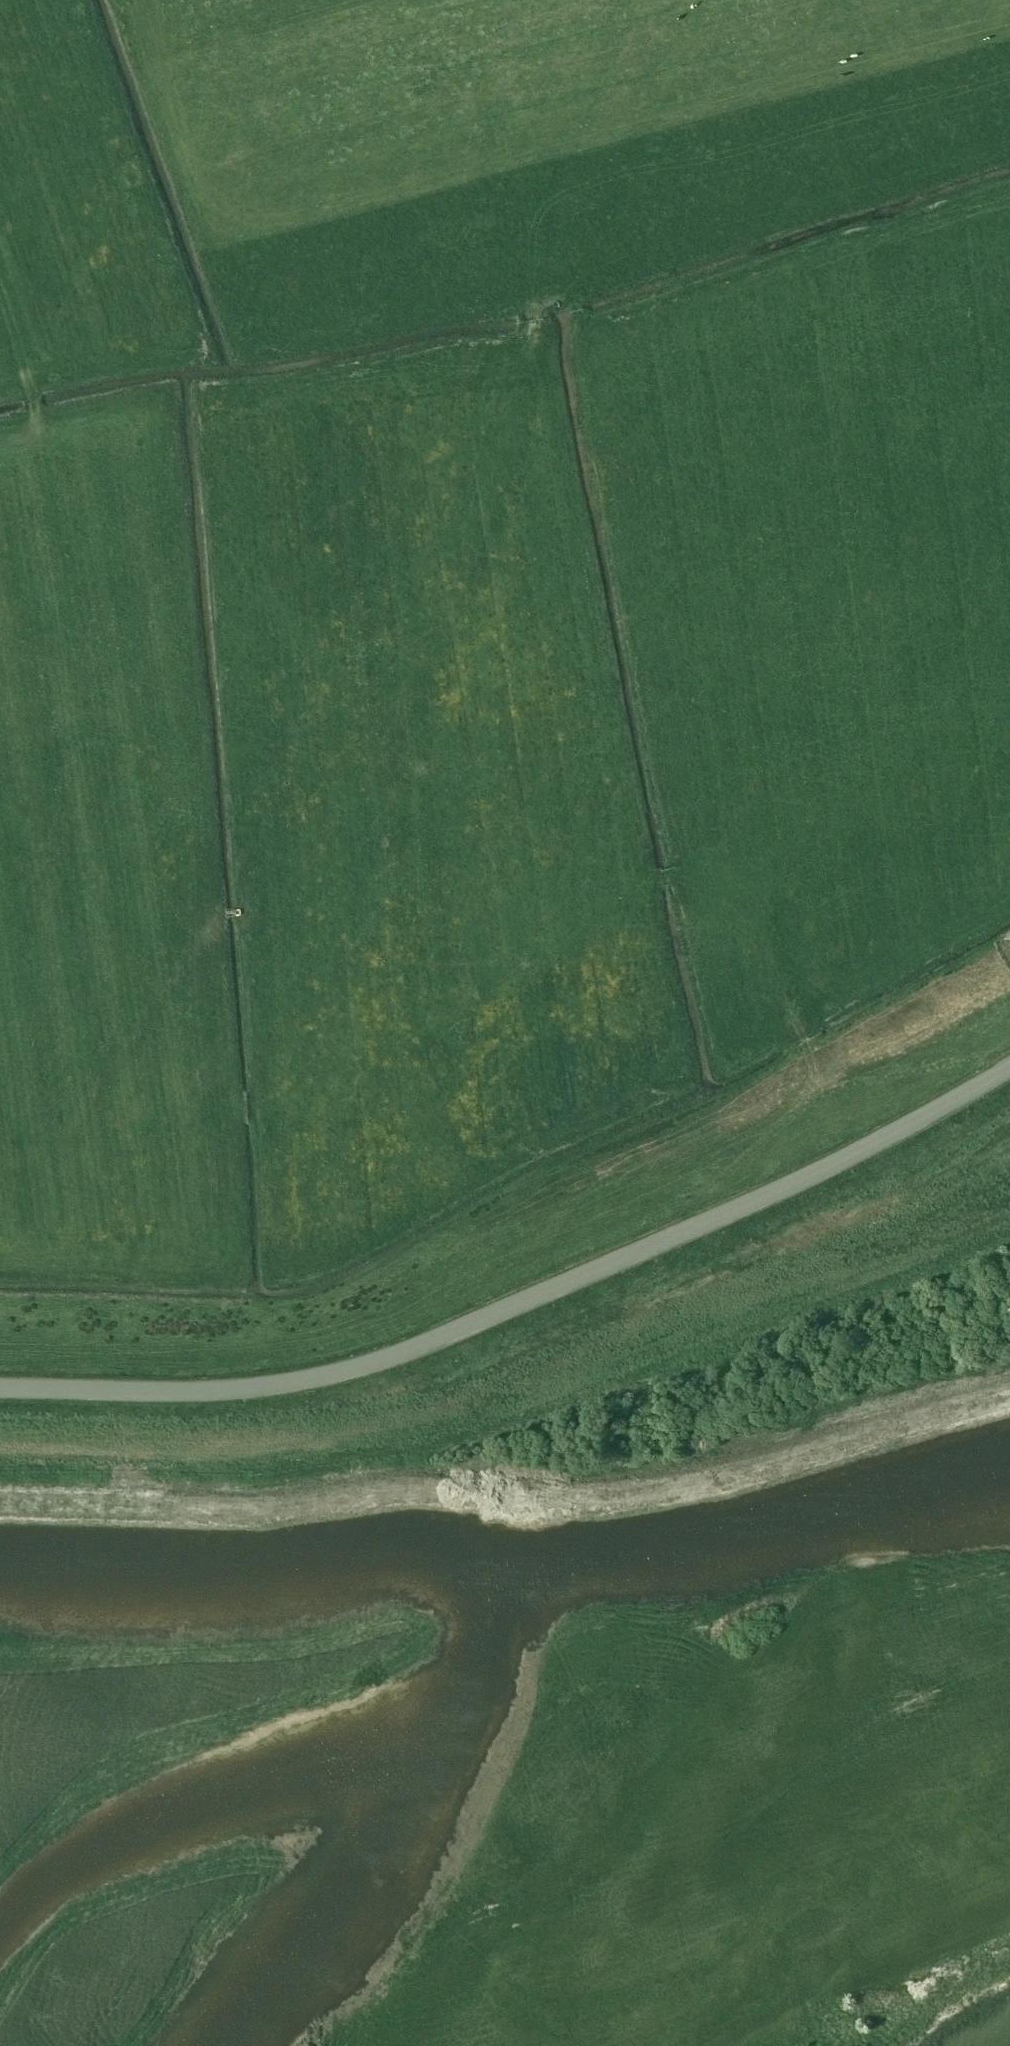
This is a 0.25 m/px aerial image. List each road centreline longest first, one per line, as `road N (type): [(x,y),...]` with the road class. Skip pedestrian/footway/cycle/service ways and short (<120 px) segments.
road 1 (tertiary): [(0,1387),(225,1390),(362,1365),(818,1172),(1009,1068)]
road 2 (track): [(792,1019),(828,1088),(693,1203),(669,1238)]

